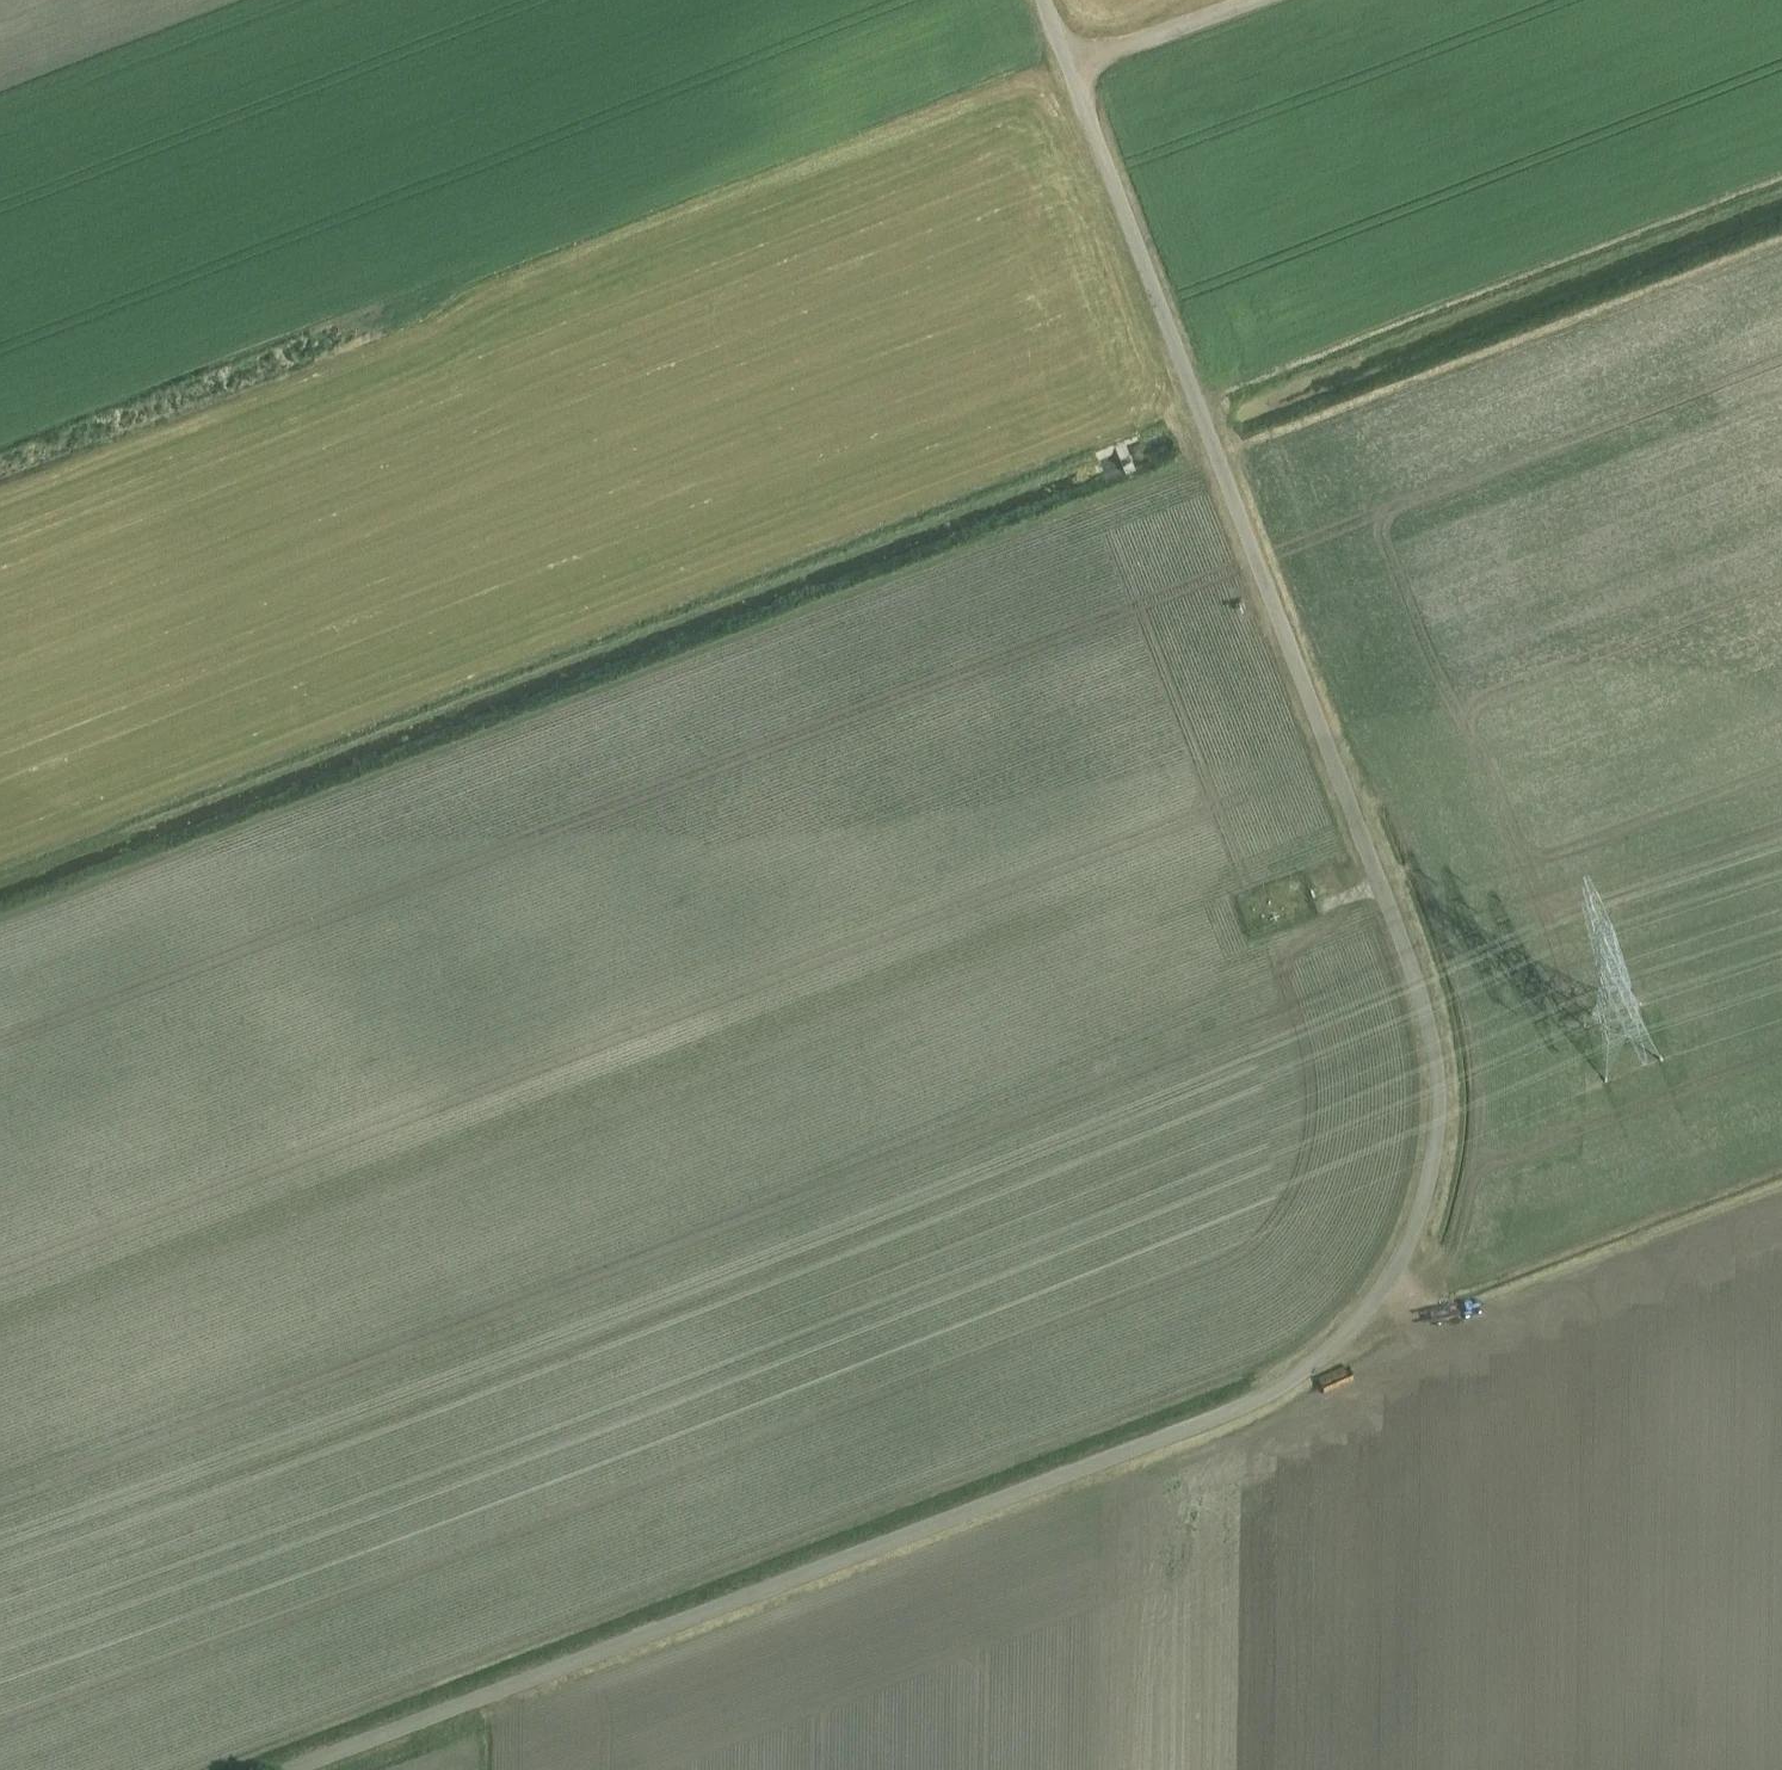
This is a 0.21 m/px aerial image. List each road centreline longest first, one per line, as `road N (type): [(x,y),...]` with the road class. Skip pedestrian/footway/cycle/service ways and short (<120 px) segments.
road 1 (unclassified): [(291,1769),(1225,1411),(1310,1367),(1353,1326),(1399,1263),(1425,1203),(1438,1070),(1425,1008),(1043,0)]
road 2 (track): [(1069,68),(1242,0)]

